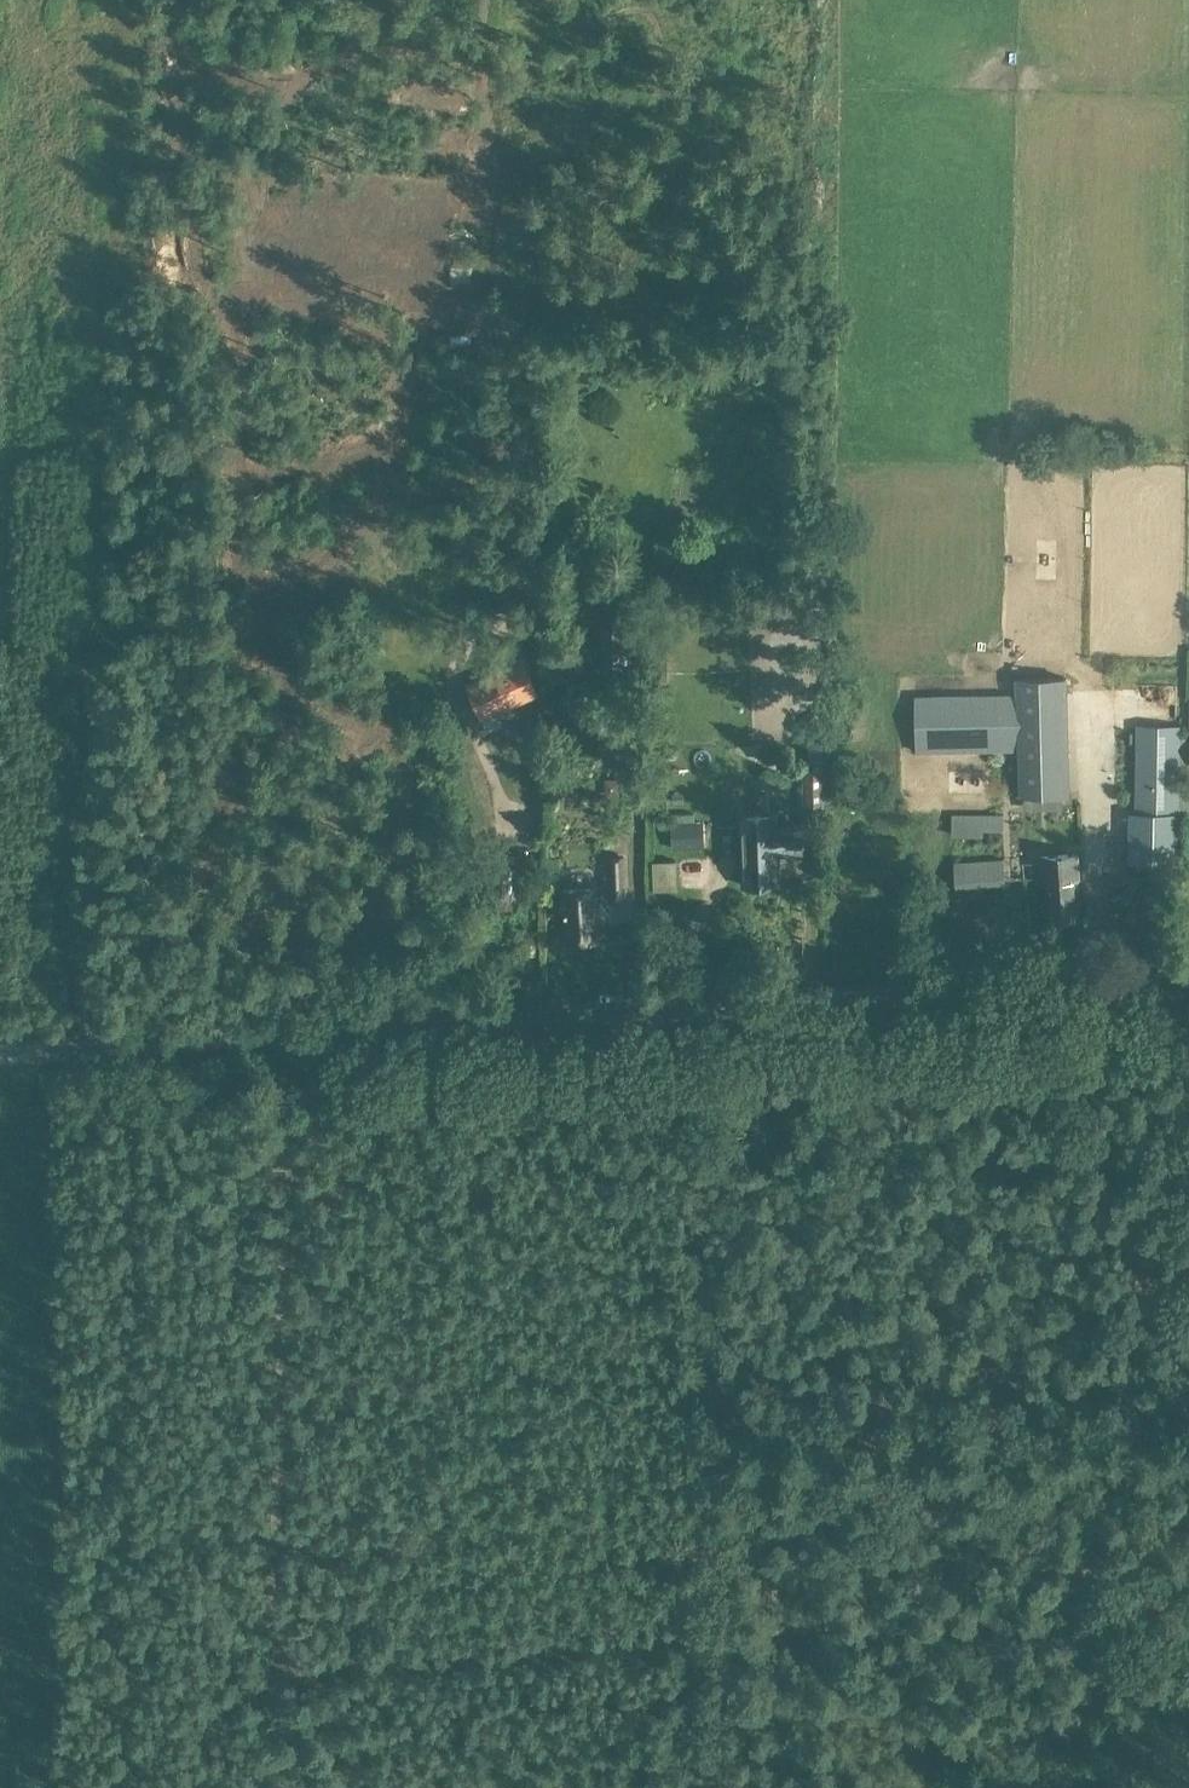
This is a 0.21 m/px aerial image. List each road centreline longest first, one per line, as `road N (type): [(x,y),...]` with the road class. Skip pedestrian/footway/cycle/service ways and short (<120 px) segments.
road 1 (track): [(1188,1607),(288,1667),(275,1656),(288,1036)]
road 2 (unclassified): [(1188,975),(0,1054)]

